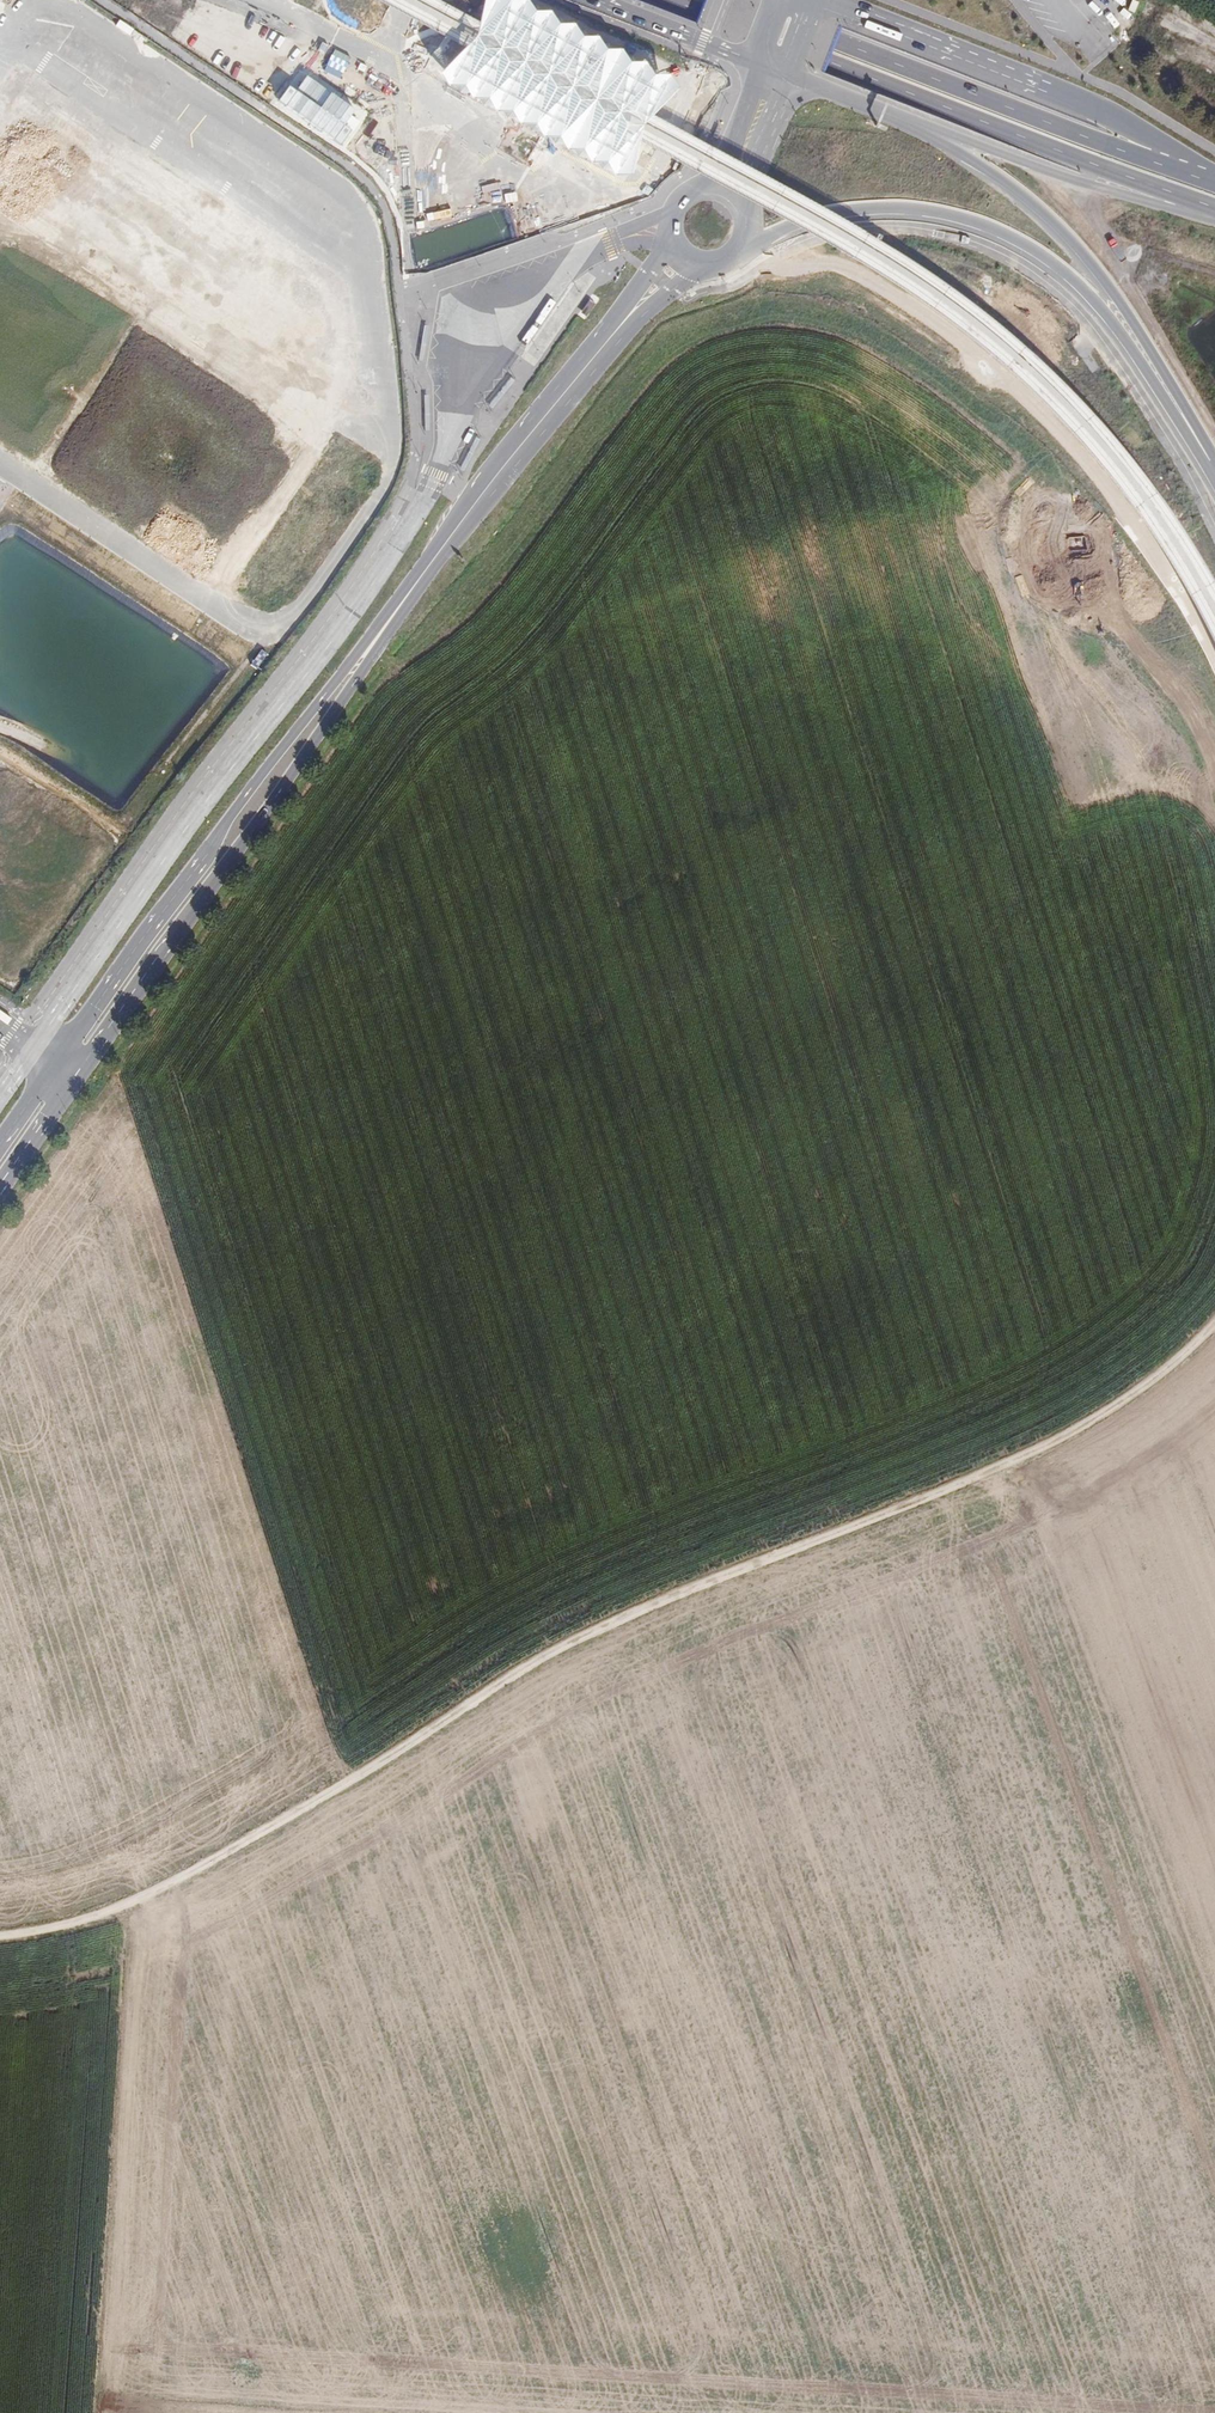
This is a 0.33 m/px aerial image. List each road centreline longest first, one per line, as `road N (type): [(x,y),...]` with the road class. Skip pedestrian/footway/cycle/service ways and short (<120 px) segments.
road 1 (track): [(0,1934),(114,1911),(577,1640),(1051,1441),(1120,1402),(1214,1313)]
road 2 (primary): [(0,1195),(358,678),(398,607)]
road 3 (primary): [(398,607),(225,822),(0,1145)]
road 4 (trunk): [(738,249),(825,215),(873,208),(943,213),(1005,233),(1059,267),(1104,311),(1214,482)]
road 5 (primary): [(671,0),(1214,208)]
road 6 (trunk): [(829,86),(853,105),(949,147),(1040,208),(1122,304),(1214,456)]
road 7 (primary): [(1214,179),(736,0)]
road 8 (primary): [(1214,173),(1069,90),(828,0)]
road 9 (primary): [(829,86),(1079,182),(1188,212),(1214,211)]
road 10 (primary): [(398,607),(608,341)]
road 11 (primary): [(597,0),(758,61)]
road 12 (primary): [(758,61),(720,170),(700,189)]
road 13 (primary): [(737,202),(792,72)]
road 14 (primary): [(671,237),(608,341)]

